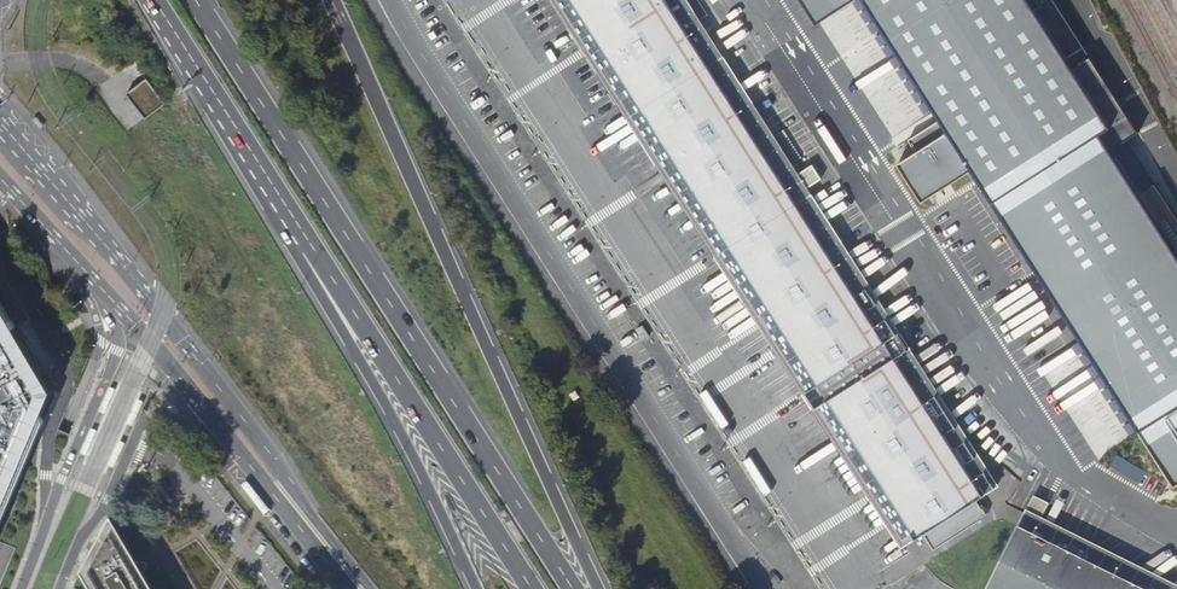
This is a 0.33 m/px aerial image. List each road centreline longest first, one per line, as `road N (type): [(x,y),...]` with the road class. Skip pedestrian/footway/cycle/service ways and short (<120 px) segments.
road 1 (motorway): [(577,588),(197,0)]
road 2 (motorway): [(600,588),(333,0)]
road 3 (secondary): [(363,588),(251,428),(0,120)]
road 4 (motorway): [(307,246),(528,588)]
road 5 (motorway): [(307,246),(303,264),(448,523),(477,588)]
road 6 (unclassified): [(101,291),(116,350),(20,588)]
road 7 (motorway): [(153,0),(307,246)]
road 8 (unclassified): [(60,588),(141,427),(160,412),(205,410)]
road 9 (secondary): [(205,410),(355,588)]
road 10 (secondary): [(101,291),(205,410)]
road 11 (secondary): [(0,177),(101,291)]

